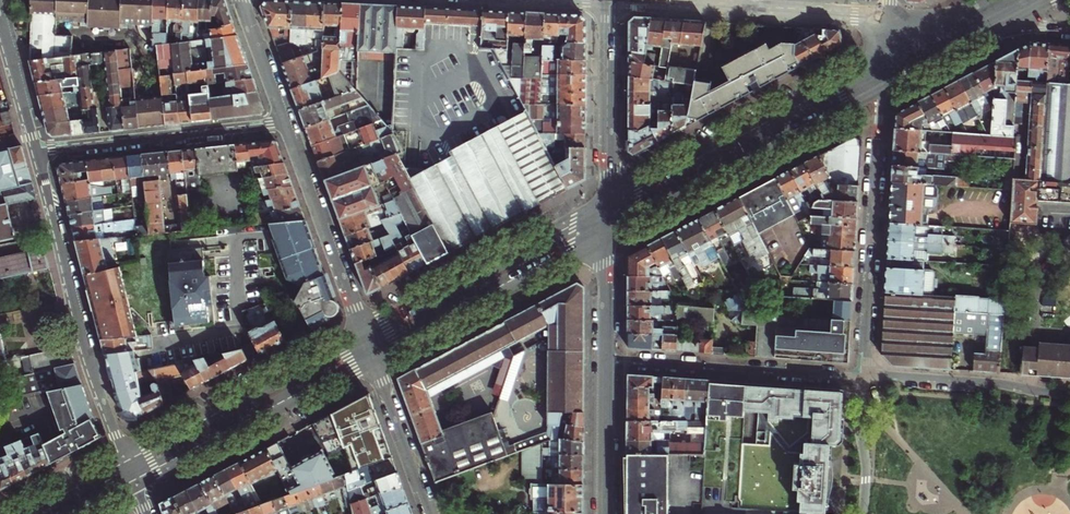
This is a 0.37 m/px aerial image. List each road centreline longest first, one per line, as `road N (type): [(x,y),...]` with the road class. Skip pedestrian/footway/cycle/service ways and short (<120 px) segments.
road 1 (secondary): [(906,49),(607,206)]
road 2 (residential): [(127,461),(88,359),(37,152)]
road 3 (secondary): [(607,228),(881,83)]
road 4 (residential): [(863,377),(881,83)]
road 5 (residential): [(609,2),(886,17)]
road 6 (secondary): [(607,206),(364,336)]
road 7 (secondary): [(135,480),(372,354)]
road 8 (secondary): [(364,336),(127,461)]
road 9 (secondary): [(372,354),(607,228)]
road 10 (residential): [(863,377),(606,359)]
road 11 (residential): [(37,152),(286,124)]
road 12 (residential): [(286,124),(364,336)]
road 13 (residential): [(1069,394),(863,377)]
road 14 (tertiary): [(609,2),(607,206)]
road 15 (residential): [(372,354),(431,513)]
road 16 (tertiary): [(606,359),(605,513)]
road 17 (residential): [(37,152),(0,16)]
road 18 (residential): [(863,513),(863,377)]
road 19 (residential): [(241,0),(286,124)]
road 20 (tertiary): [(607,228),(606,359)]

